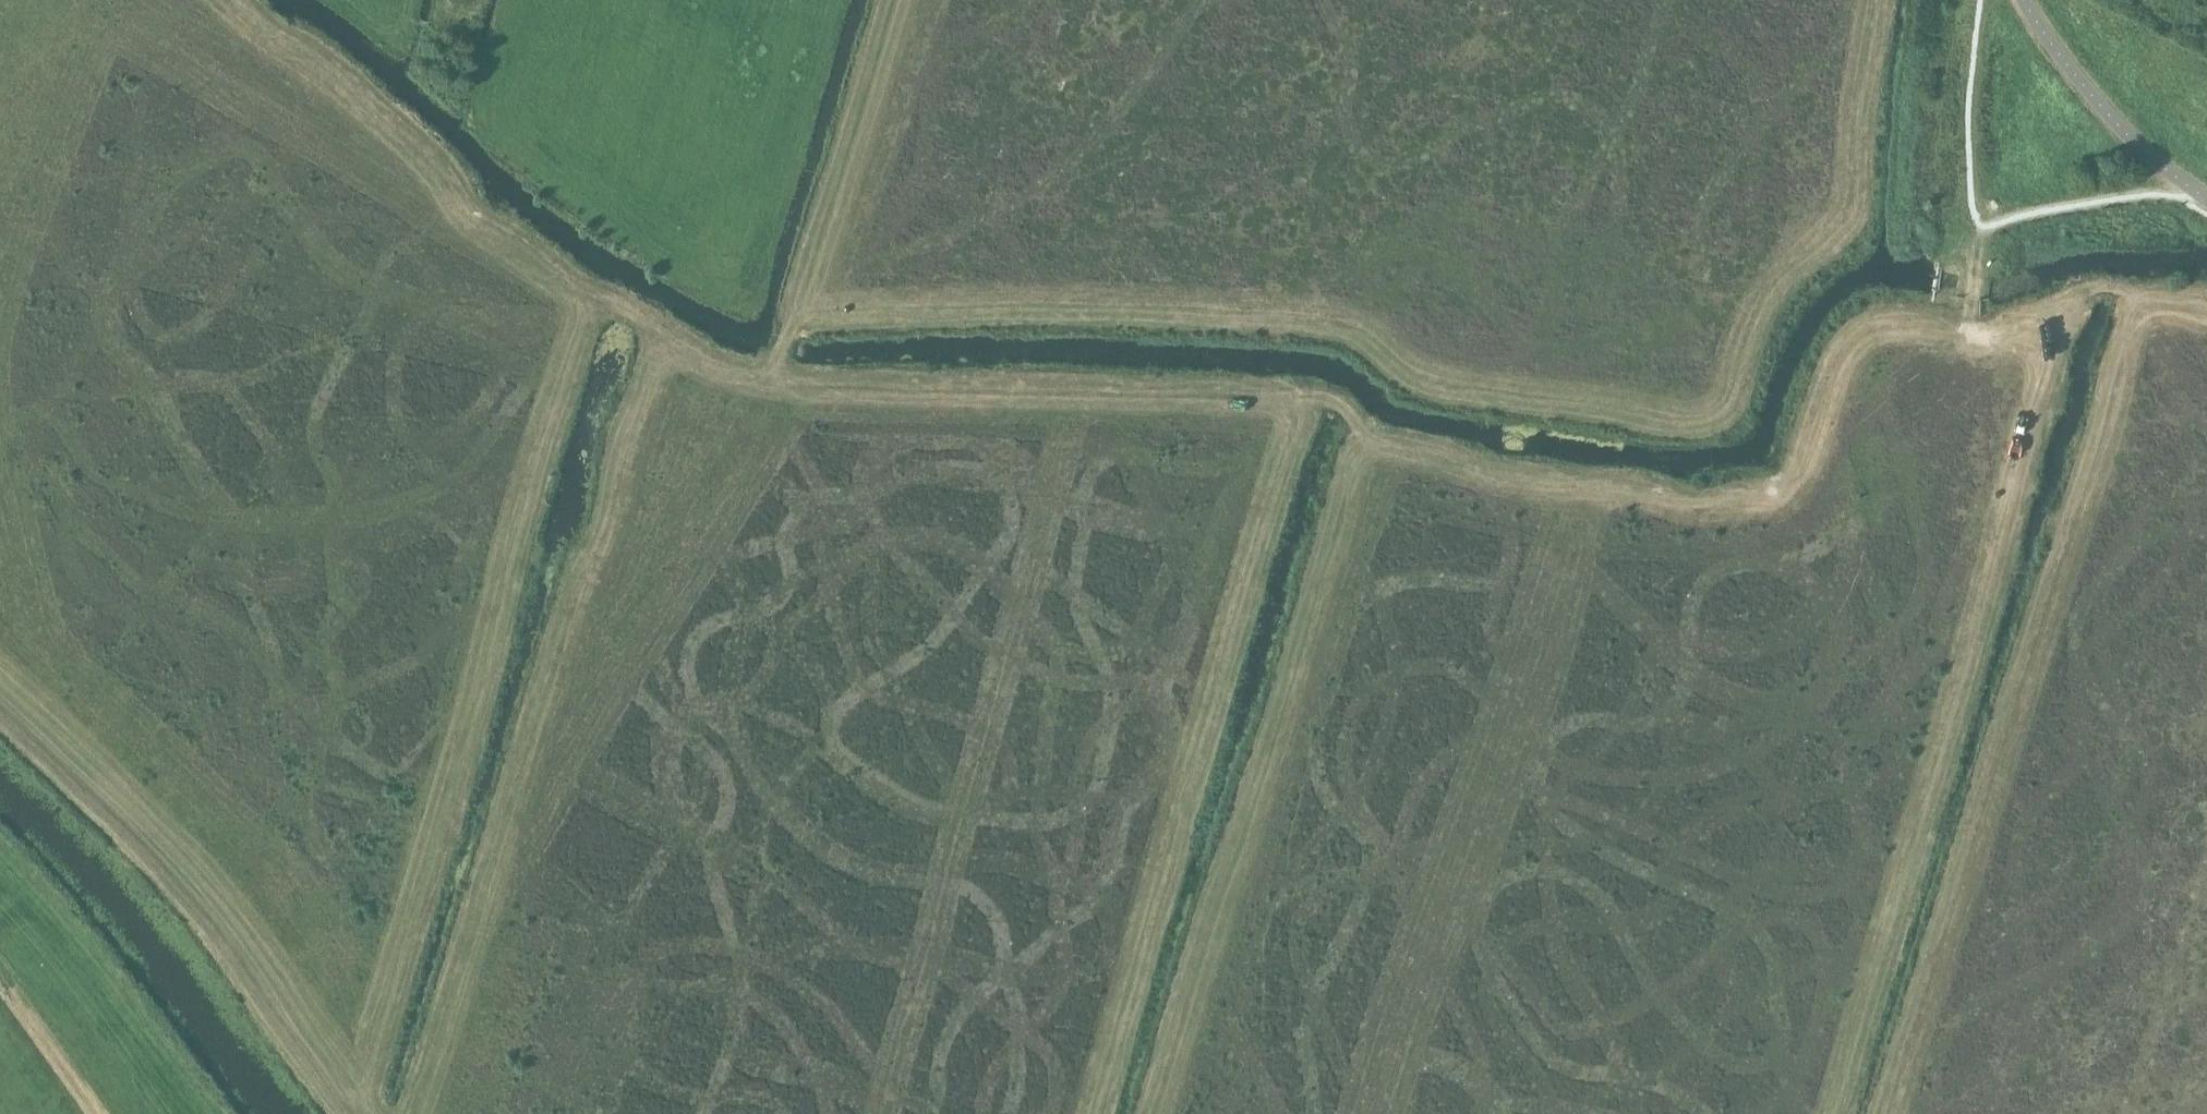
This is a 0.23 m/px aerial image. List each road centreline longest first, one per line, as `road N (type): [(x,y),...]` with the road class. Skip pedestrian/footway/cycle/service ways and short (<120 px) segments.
road 1 (track): [(2197,194),(2138,196),(1983,229),(1976,325)]
road 2 (track): [(1983,229),(1971,207),(1969,96),(1987,0)]

